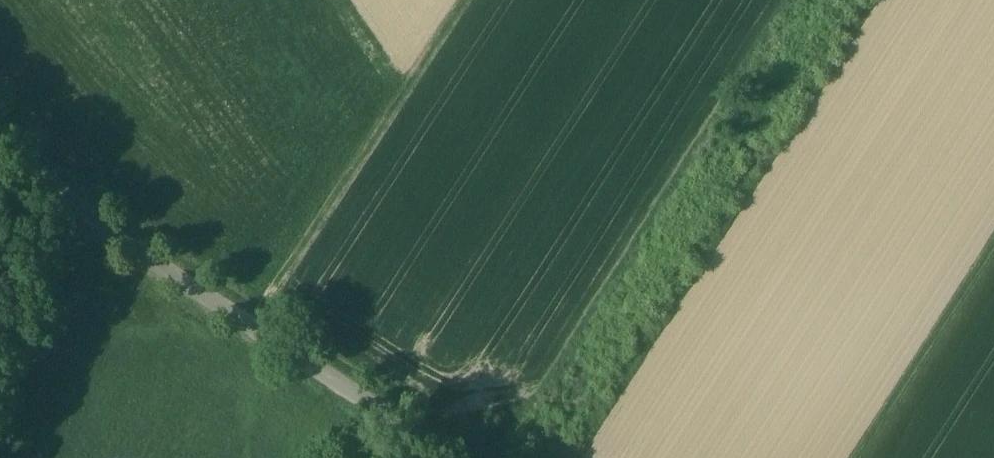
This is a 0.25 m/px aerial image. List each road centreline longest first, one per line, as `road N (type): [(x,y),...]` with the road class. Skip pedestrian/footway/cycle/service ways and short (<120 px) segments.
road 1 (unclassified): [(445,457),(134,247),(0,124)]
road 2 (track): [(474,0),(256,332)]
road 3 (track): [(855,457),(993,247)]

